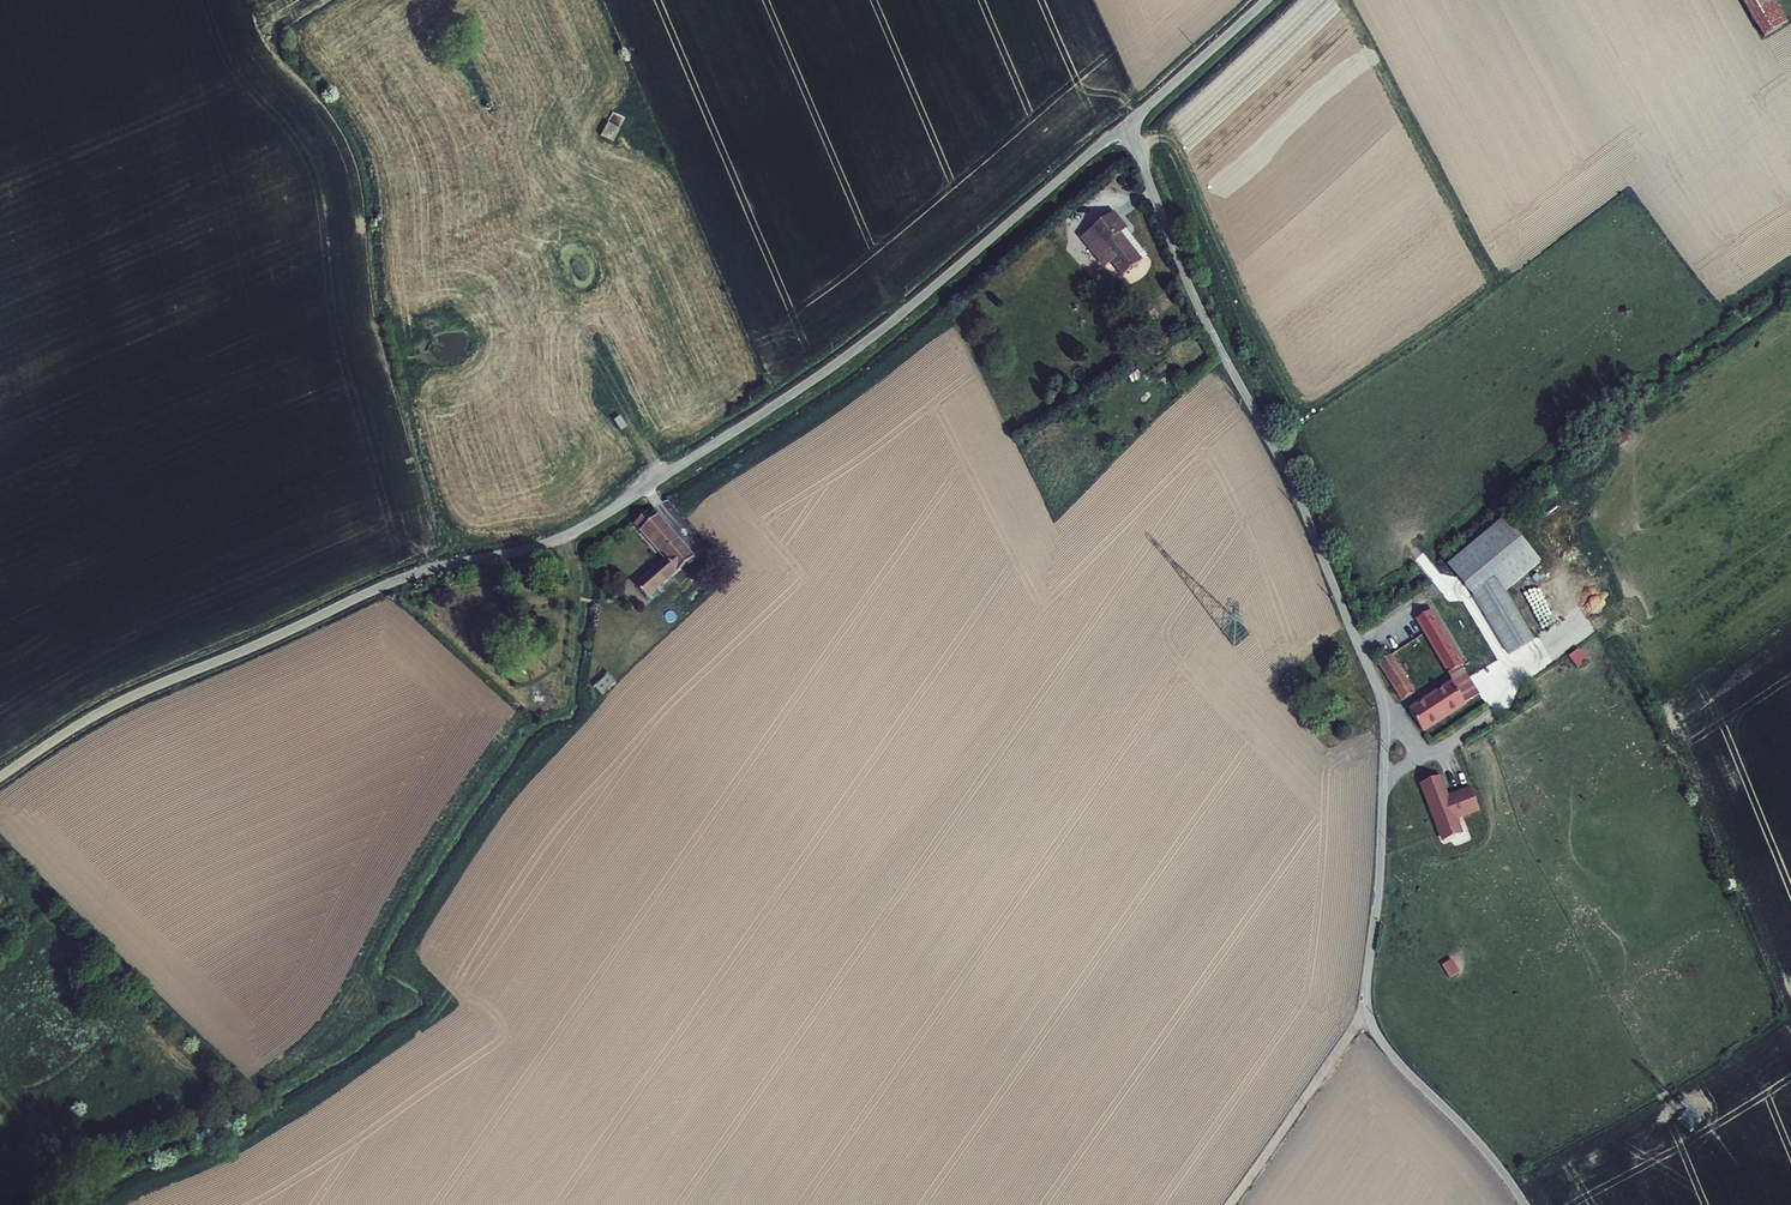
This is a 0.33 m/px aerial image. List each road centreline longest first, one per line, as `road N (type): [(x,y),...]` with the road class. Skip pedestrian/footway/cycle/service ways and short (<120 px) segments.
road 1 (unclassified): [(1125,122),(862,343),(592,521),(529,547),(407,574),(118,704),(0,777)]
road 2 (unclassified): [(1526,1204),(1482,1145),(1388,1050),(1371,1019),(1381,696),(1283,461),(1203,313),(1125,122)]
road 3 (unclassified): [(1265,0),(1125,122)]

